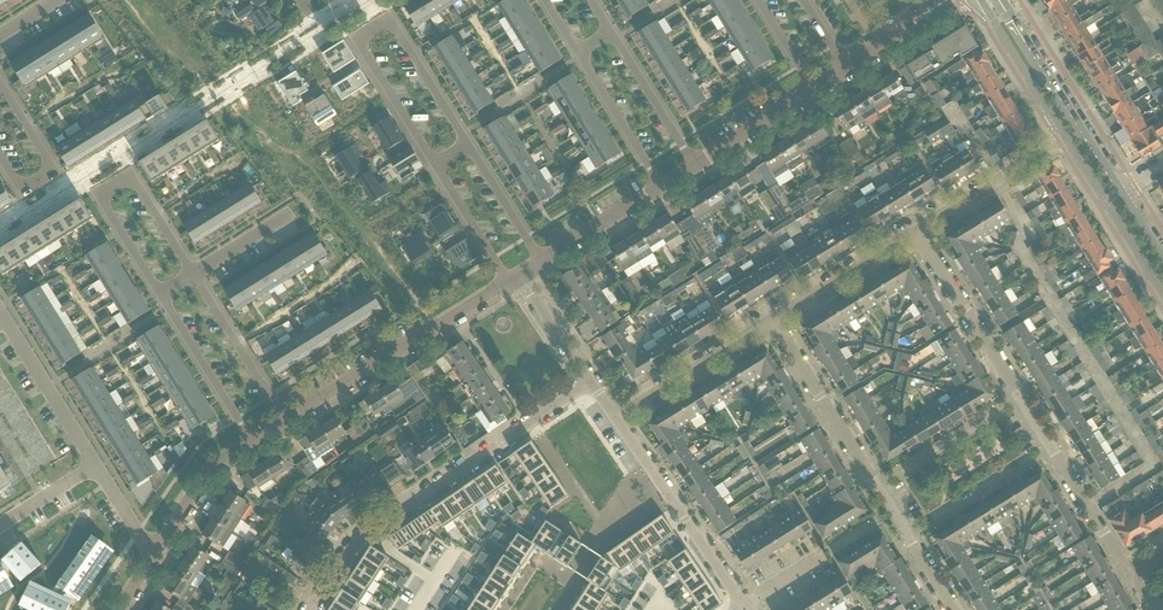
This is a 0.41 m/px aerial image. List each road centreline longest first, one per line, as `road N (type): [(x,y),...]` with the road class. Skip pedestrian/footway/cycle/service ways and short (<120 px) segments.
road 1 (residential): [(310,609),(356,542),(591,383)]
road 2 (residential): [(468,144),(390,20),(357,40),(435,165)]
road 3 (residential): [(193,275),(130,177),(99,196),(160,295)]
road 4 (tertiary): [(286,421),(507,282)]
road 5 (residential): [(743,607),(616,419)]
road 6 (primary): [(1124,192),(1004,0)]
road 7 (primary): [(1054,118),(1162,294)]
road 8 (residential): [(916,231),(1019,398)]
road 9 (residential): [(876,485),(772,320)]
road 10 (residential): [(0,305),(97,465)]
road 11 (residential): [(616,419),(772,320)]
road 12 (residential): [(0,162),(19,193),(55,171),(0,82)]
road 13 (residential): [(286,421),(193,275)]
road 14 (residential): [(160,295),(251,442)]
road 15 (residential): [(772,320),(916,231)]
road 16 (residential): [(909,539),(1052,450)]
road 17 (residential): [(876,485),(1019,398)]
road 18 (residential): [(576,54),(659,187)]
road 19 (residential): [(694,165),(611,32)]
road 20 (tertiary): [(153,557),(208,476),(251,442)]
road 21 (residential): [(1052,450),(1129,574)]
road 22 (tertiary): [(694,165),(814,90)]
road 23 (tertiary): [(542,261),(659,187)]
road 24 (residential): [(542,261),(468,144)]
road 25 (primary): [(982,0),(1054,118)]
road 26 (residential): [(435,165),(507,282)]
road 27 (residential): [(591,383),(518,275)]

